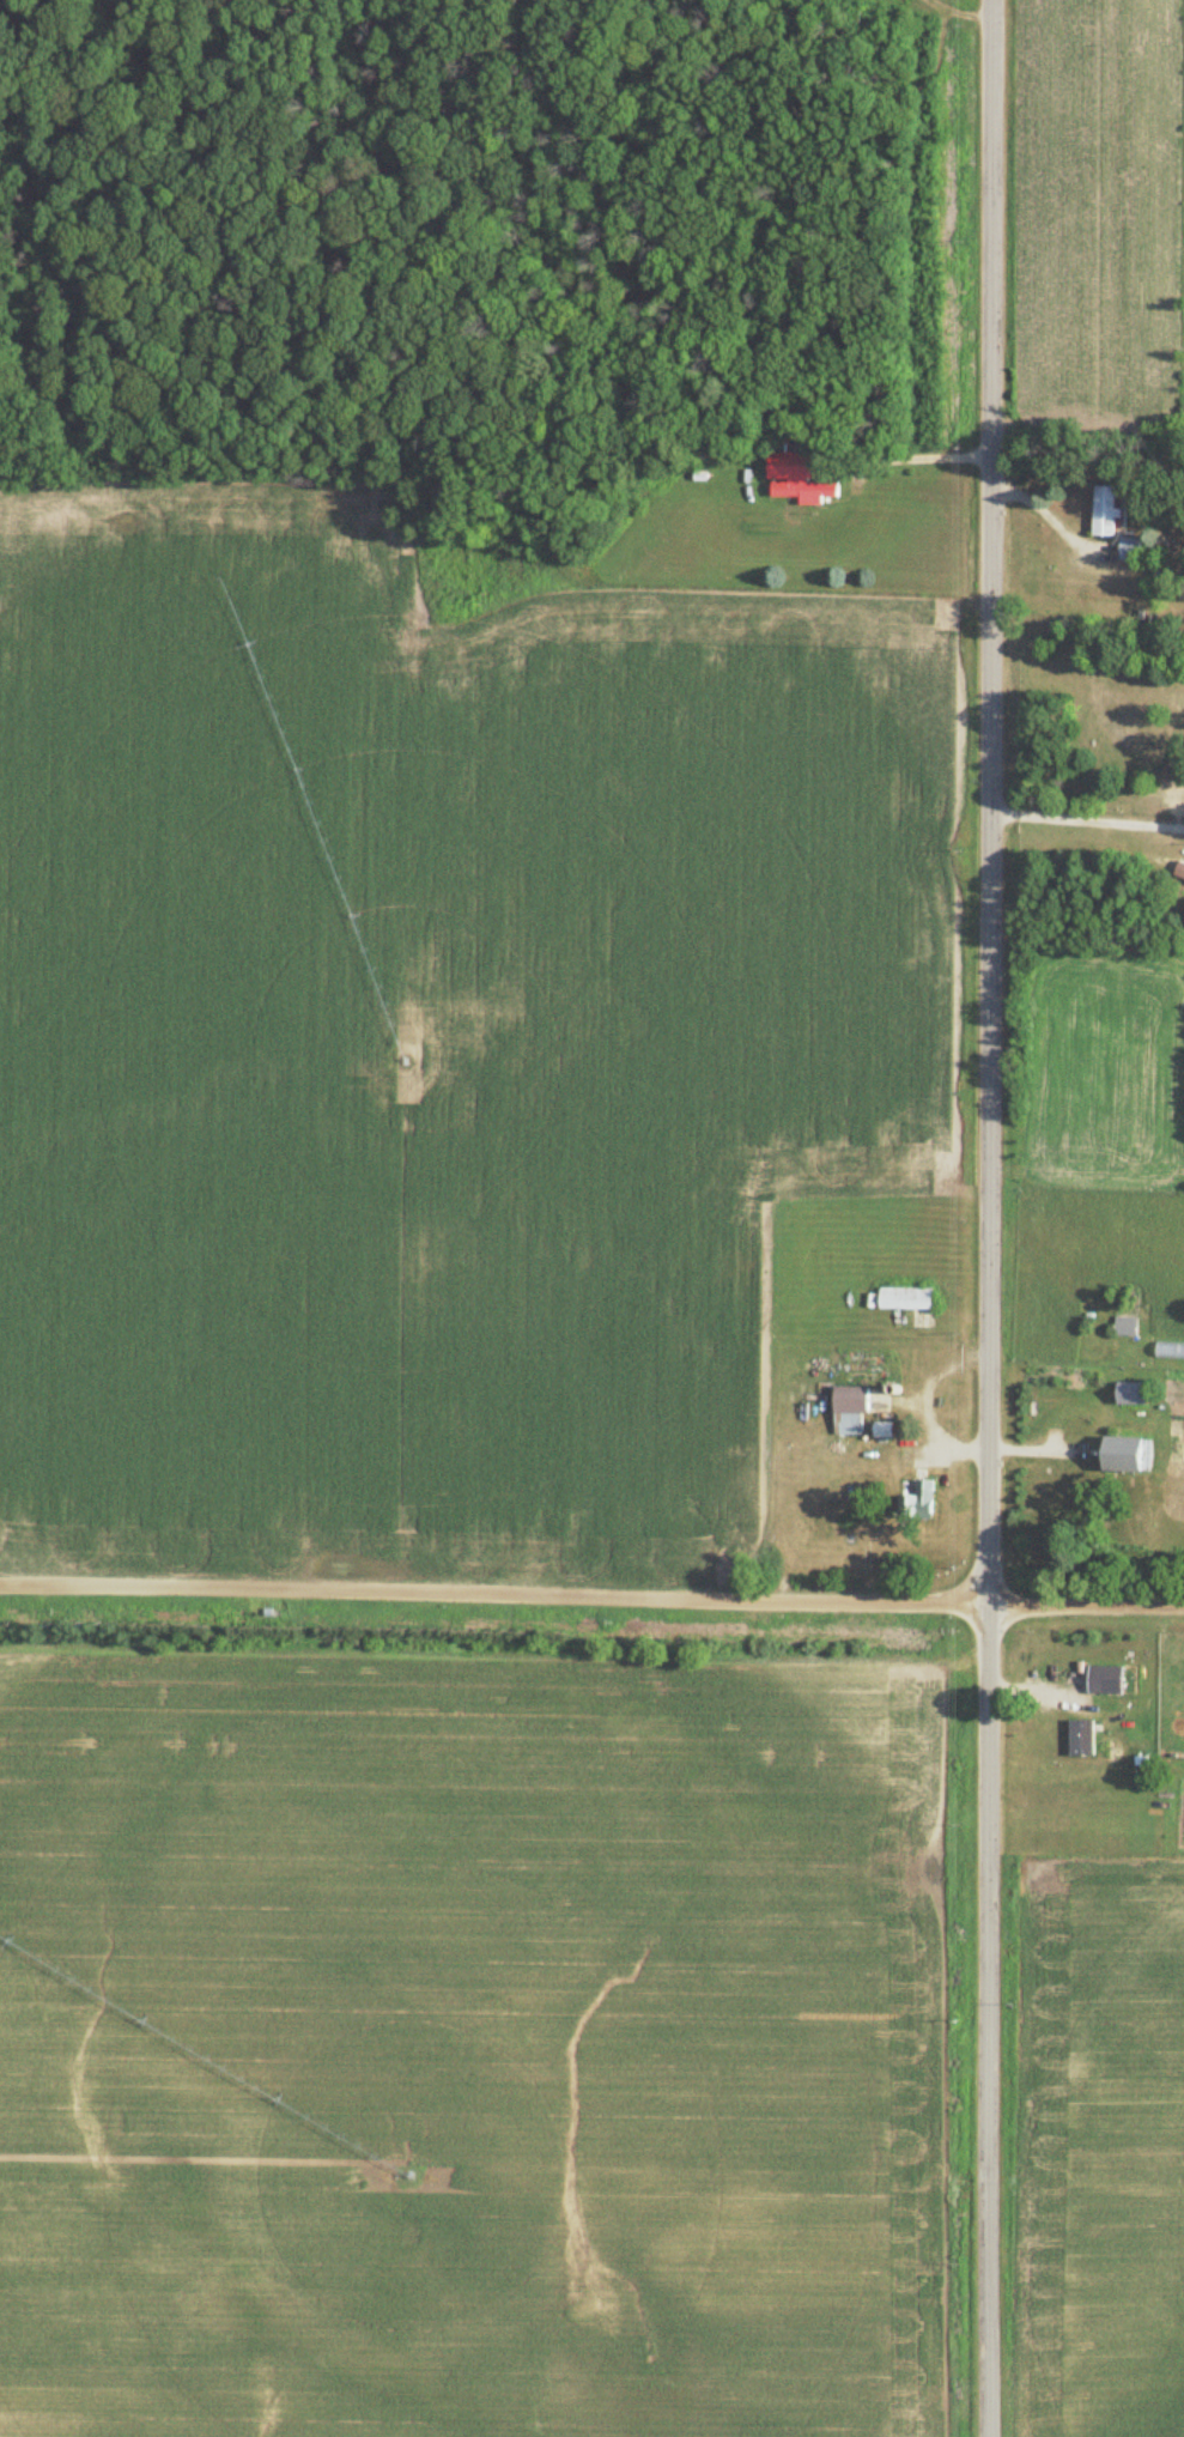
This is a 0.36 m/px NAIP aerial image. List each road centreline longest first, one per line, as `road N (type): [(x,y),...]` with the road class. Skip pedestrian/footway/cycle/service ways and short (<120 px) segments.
road 1 (residential): [(990,2436),(992,0)]
road 2 (residential): [(0,1592),(1183,1610)]

